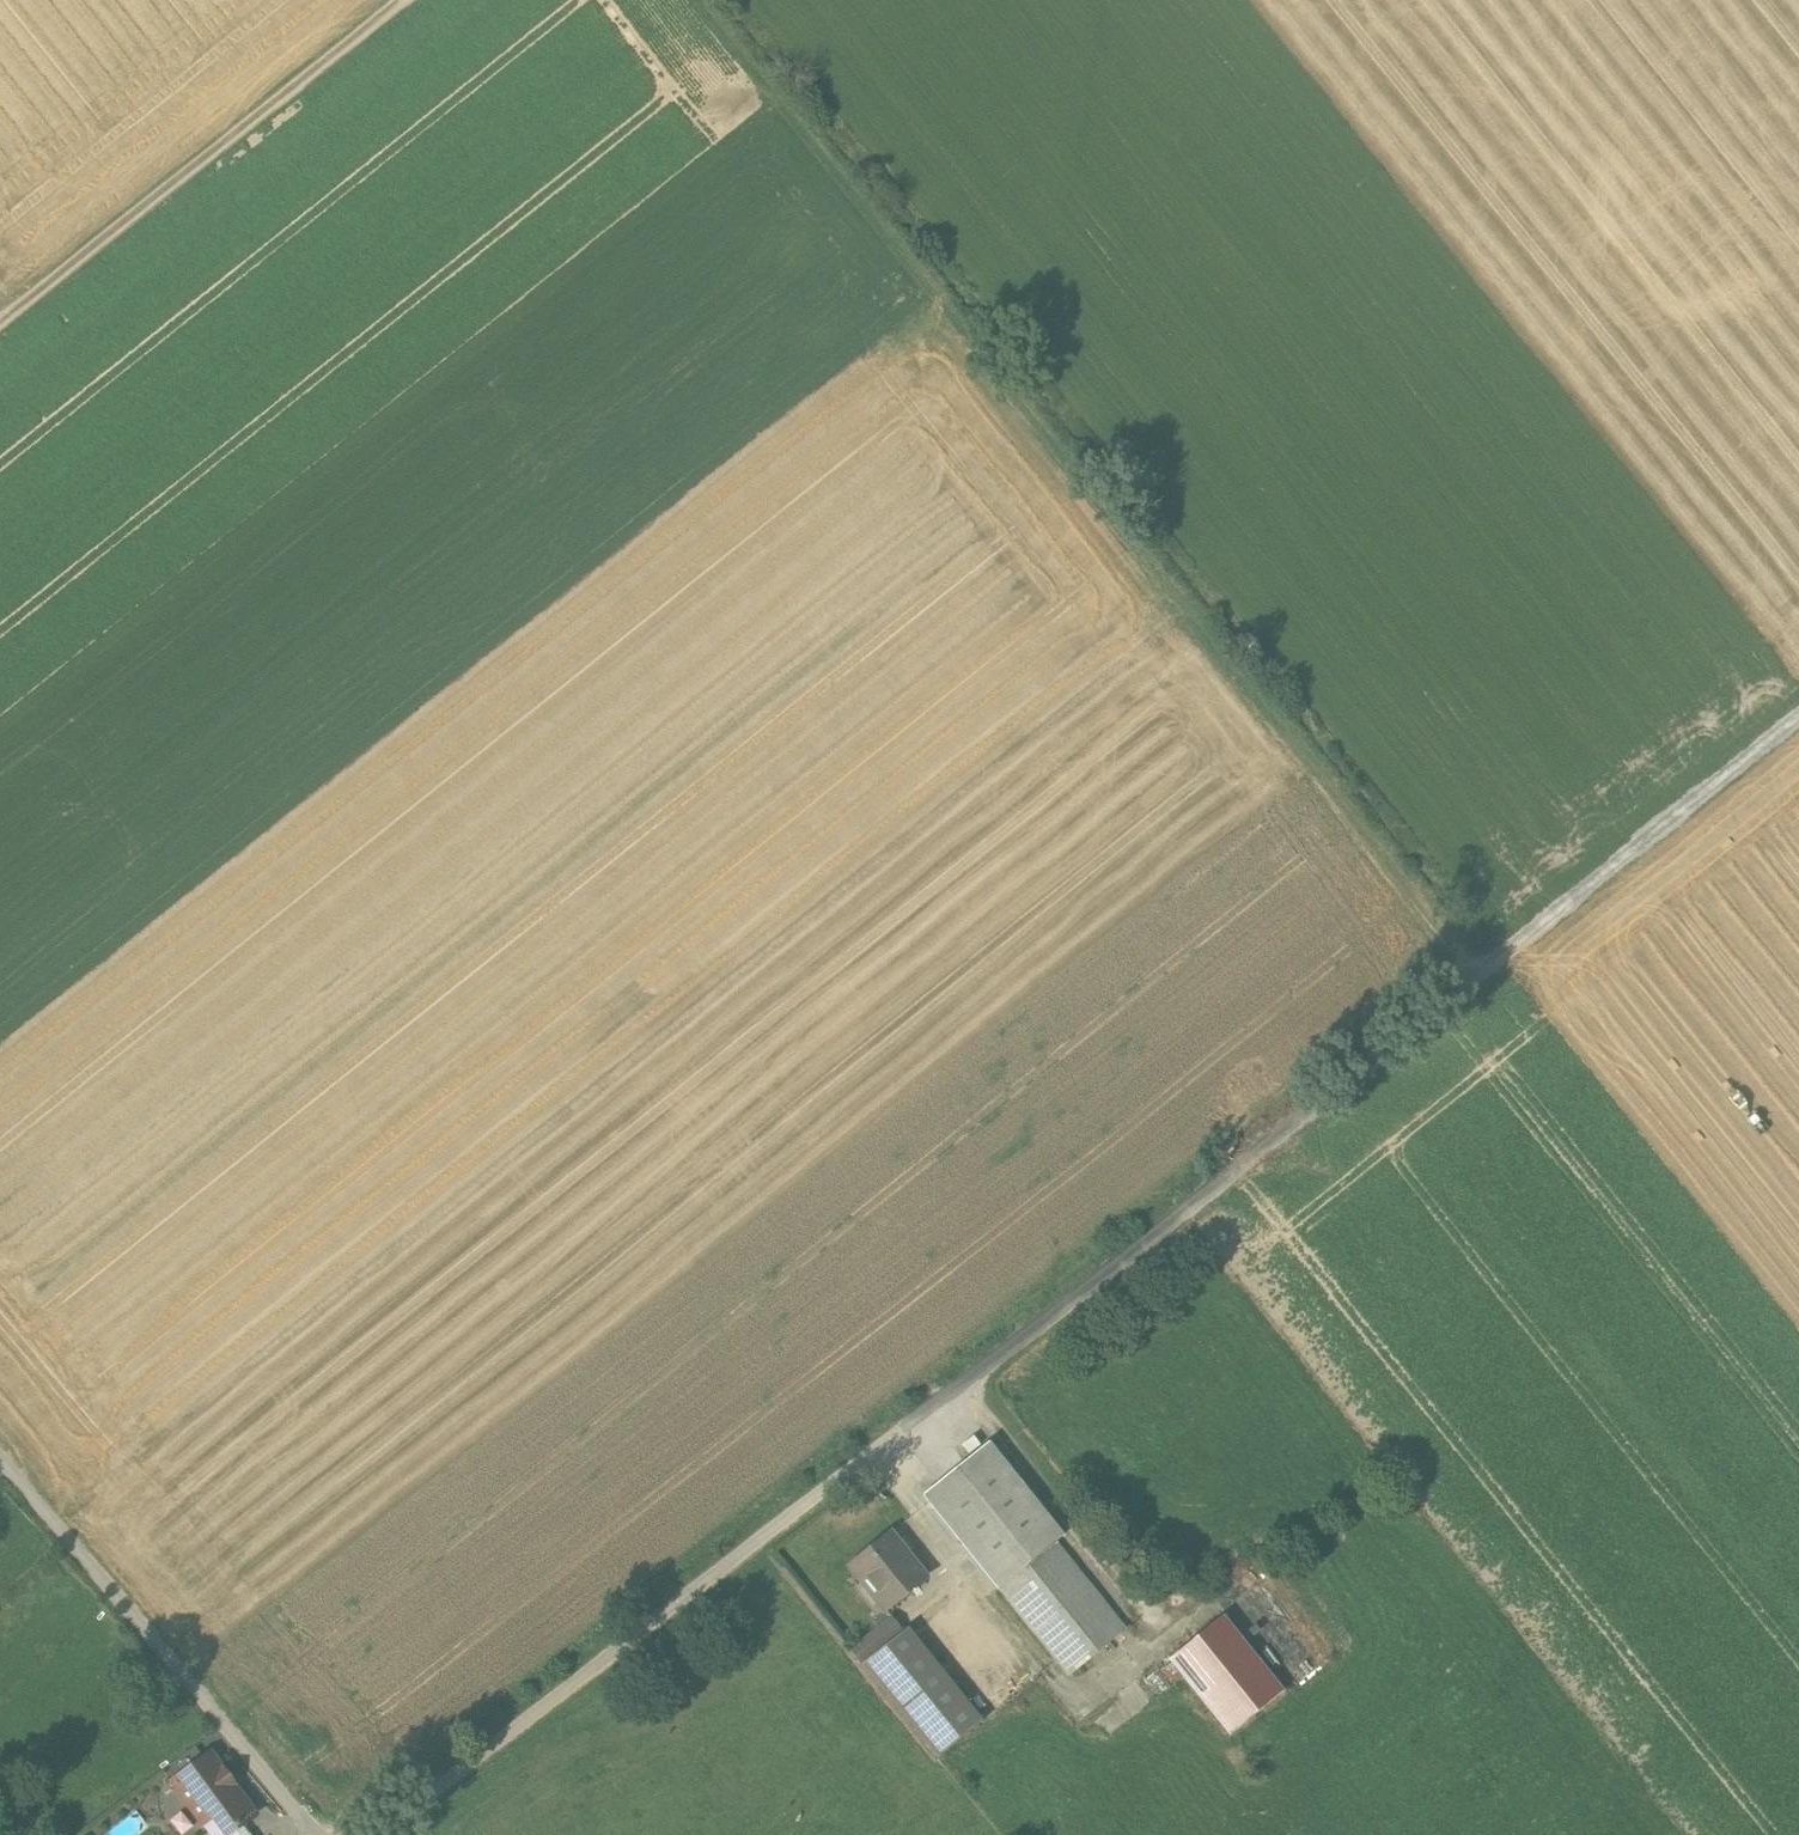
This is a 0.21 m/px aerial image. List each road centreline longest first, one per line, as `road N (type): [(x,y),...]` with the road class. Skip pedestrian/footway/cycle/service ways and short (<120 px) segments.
road 1 (track): [(1798,721),(382,1834)]
road 2 (track): [(1475,982),(693,0)]
road 3 (track): [(0,324),(402,0)]
road 4 (track): [(306,1834),(0,1462)]
road 5 (track): [(876,1451),(1023,1653)]

